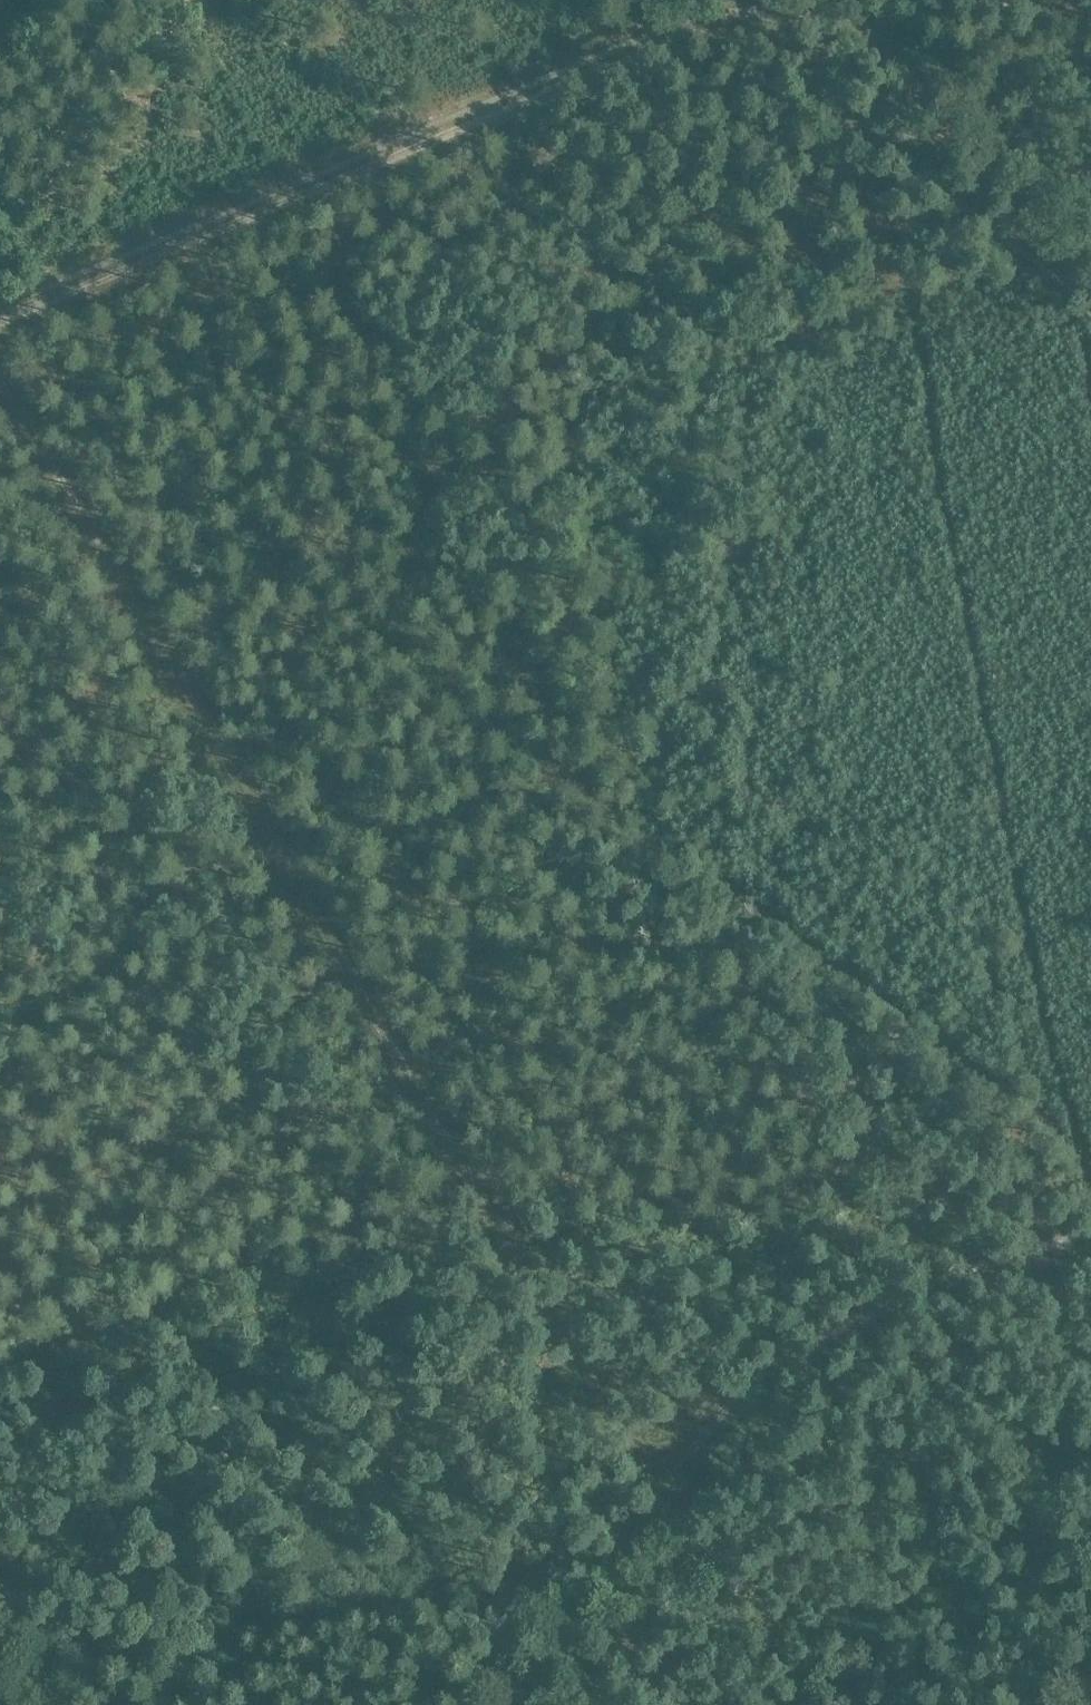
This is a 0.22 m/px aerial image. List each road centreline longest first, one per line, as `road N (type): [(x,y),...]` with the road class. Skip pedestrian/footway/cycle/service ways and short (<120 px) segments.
road 1 (track): [(0,376),(530,1295),(651,1487)]
road 2 (track): [(1090,296),(873,33),(840,7),(797,1),(712,23),(0,325)]
road 3 (track): [(621,1442),(233,1634),(144,1704)]
road 4 (track): [(651,1487),(785,1357),(920,1289),(1090,1231)]
road 5 (track): [(0,1370),(184,1284),(474,1189)]
road 6 (track): [(652,1499),(504,1704)]
road 7 (track): [(779,1704),(652,1499)]

